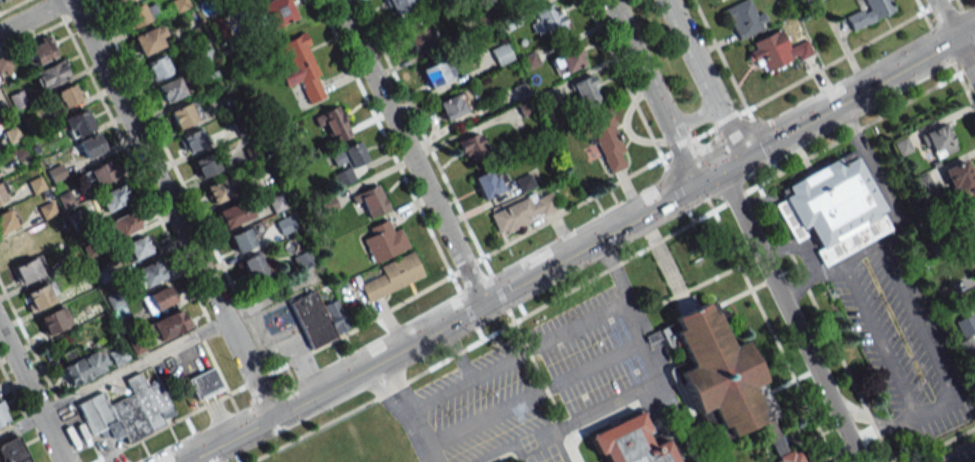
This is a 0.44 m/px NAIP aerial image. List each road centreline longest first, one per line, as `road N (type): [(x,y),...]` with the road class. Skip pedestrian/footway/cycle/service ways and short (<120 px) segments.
road 1 (residential): [(272,415),(71,0)]
road 2 (secondary): [(180,461),(481,303)]
road 3 (residential): [(481,303),(336,0)]
road 4 (residential): [(861,461),(718,170)]
road 5 (secondary): [(718,170),(974,27)]
road 6 (secondary): [(481,303),(718,170)]
road 7 (tertiary): [(610,0),(683,147),(718,170)]
road 8 (tertiary): [(718,170),(729,120),(668,0)]
road 9 (residential): [(0,328),(64,461)]

